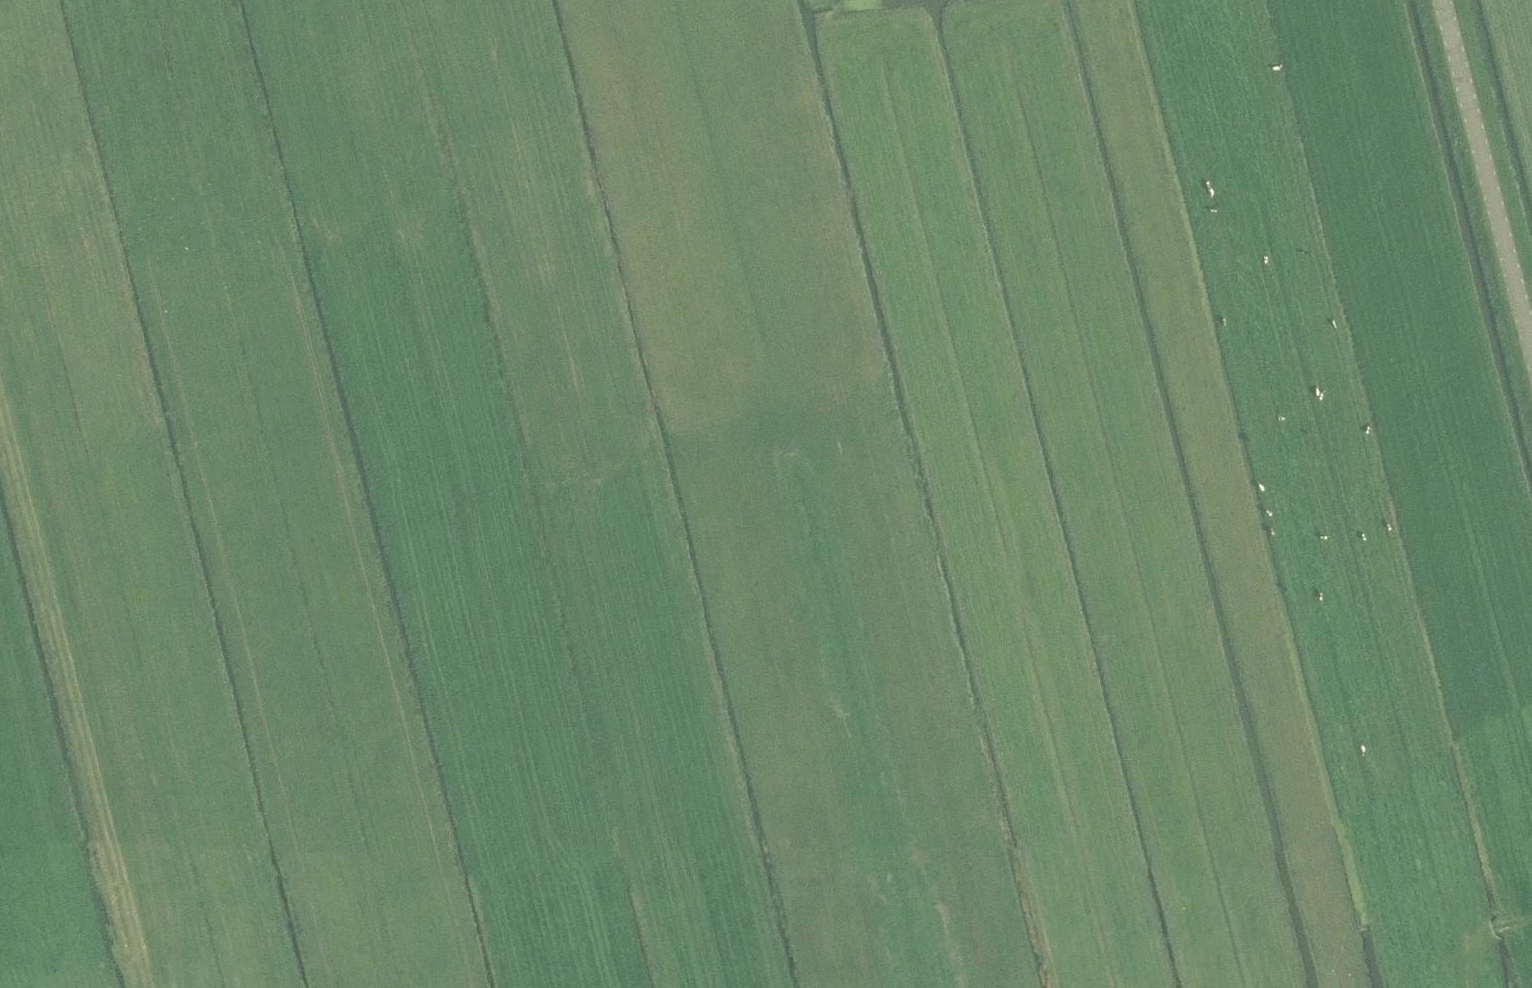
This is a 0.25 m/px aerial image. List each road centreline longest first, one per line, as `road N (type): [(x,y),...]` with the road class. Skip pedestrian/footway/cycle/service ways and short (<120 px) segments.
road 1 (unclassified): [(1531,353),(1441,0)]

